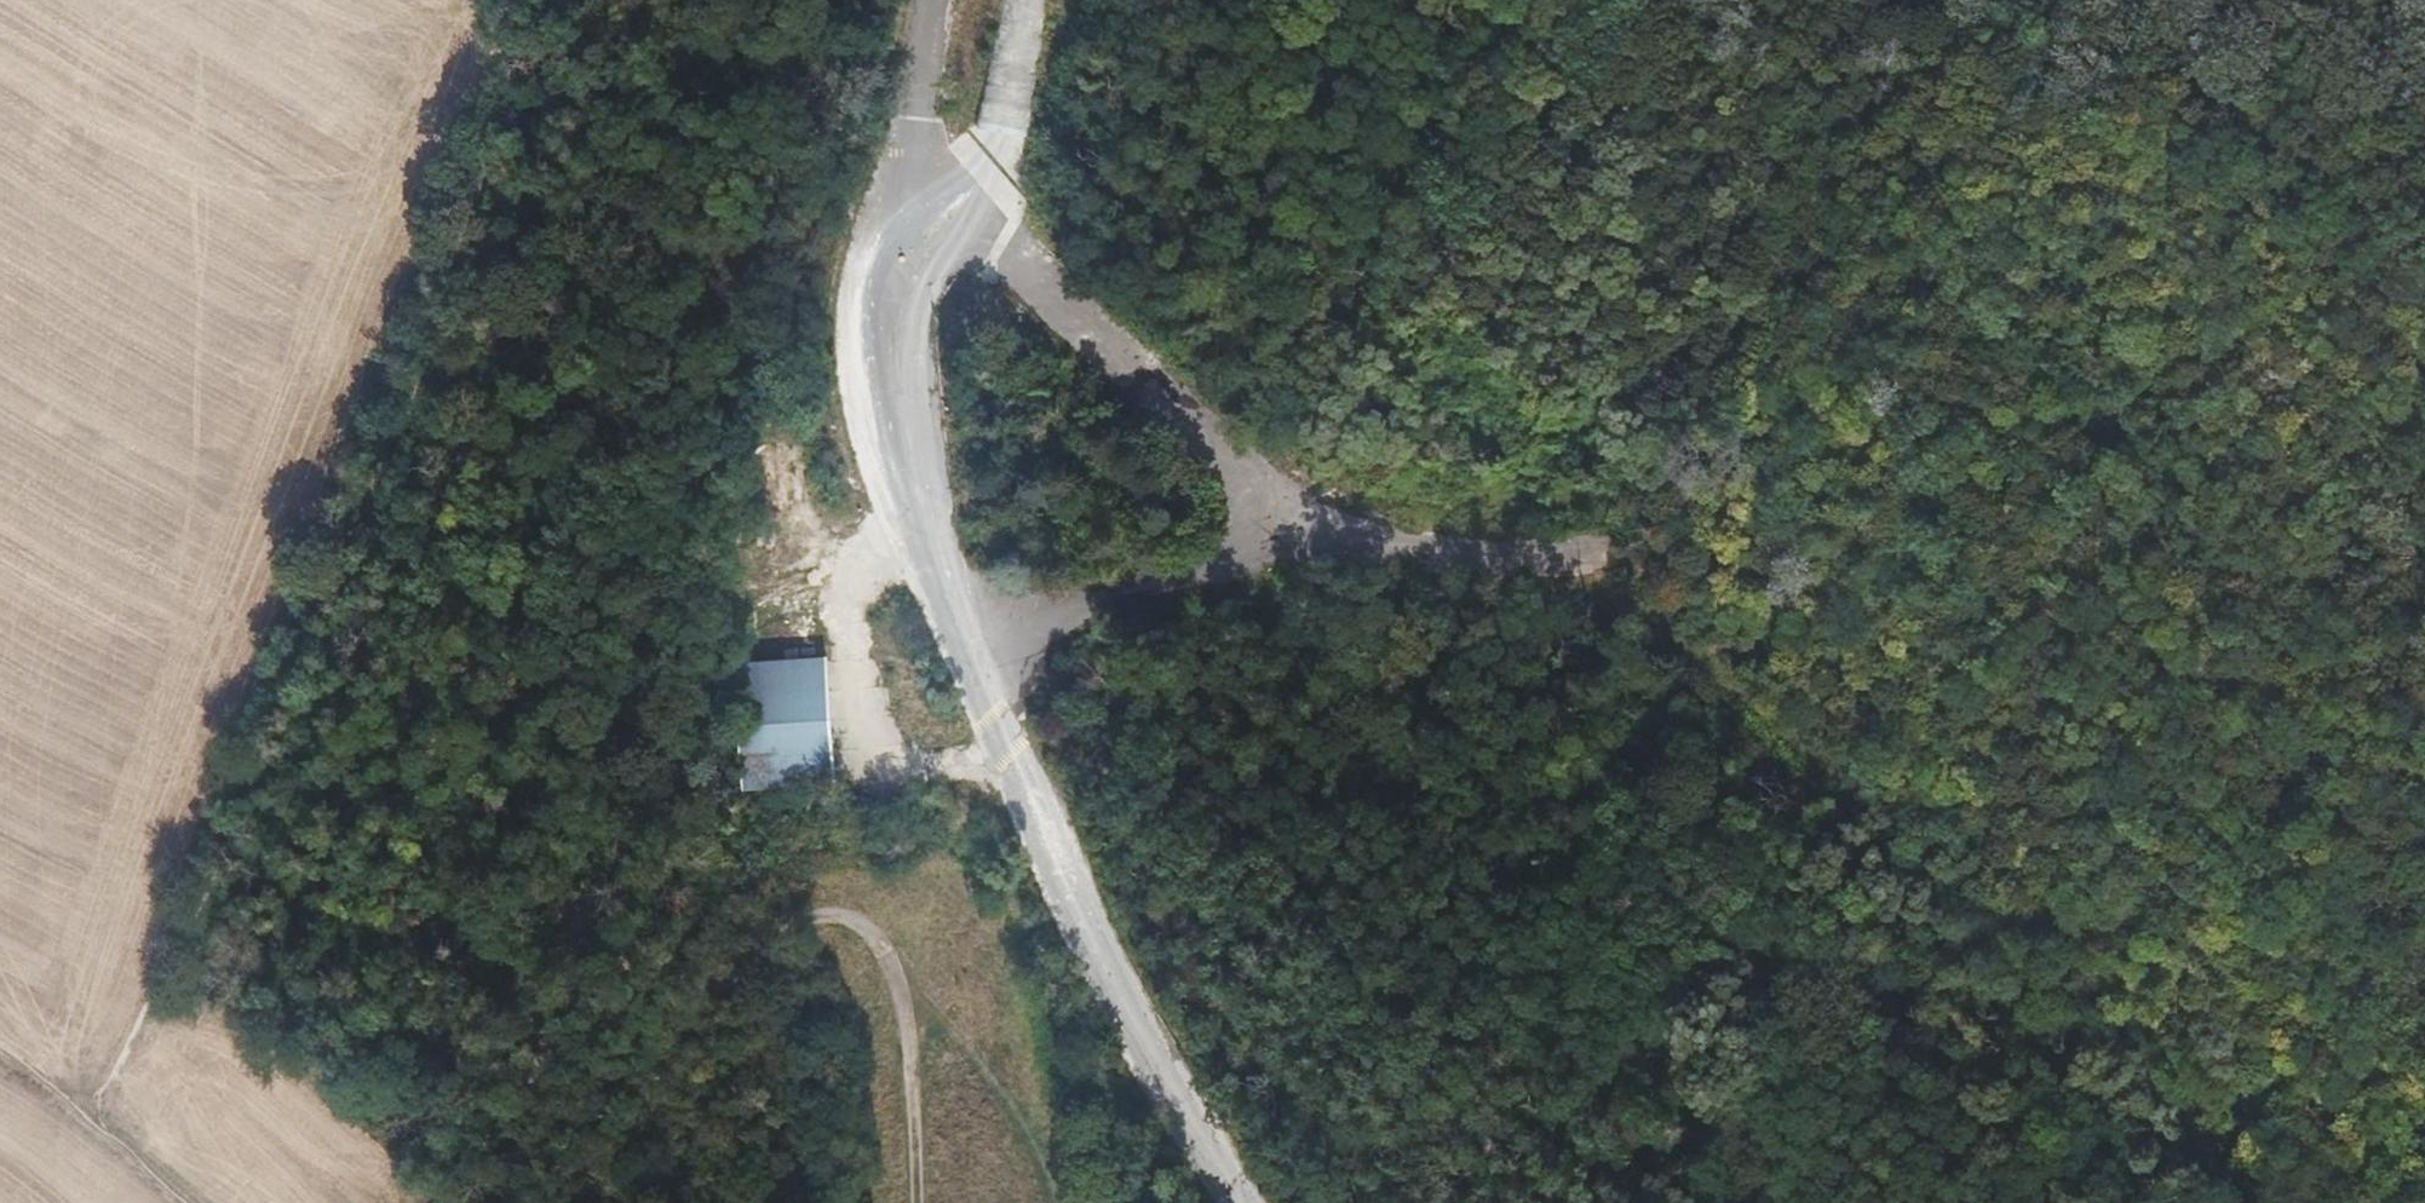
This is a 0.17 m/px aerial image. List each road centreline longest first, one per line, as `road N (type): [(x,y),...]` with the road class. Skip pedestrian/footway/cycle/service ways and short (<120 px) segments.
road 1 (unclassified): [(909,125),(1241,492),(1347,559)]
road 2 (track): [(567,966),(642,940),(787,911),(840,916),(874,932),(896,965),(906,1013),(921,1202)]
road 3 (unclassified): [(1347,559),(1246,559),(988,654)]
road 4 (track): [(0,1051),(95,1114),(194,1202)]
road 5 (unclassified): [(1347,559),(1572,555)]

